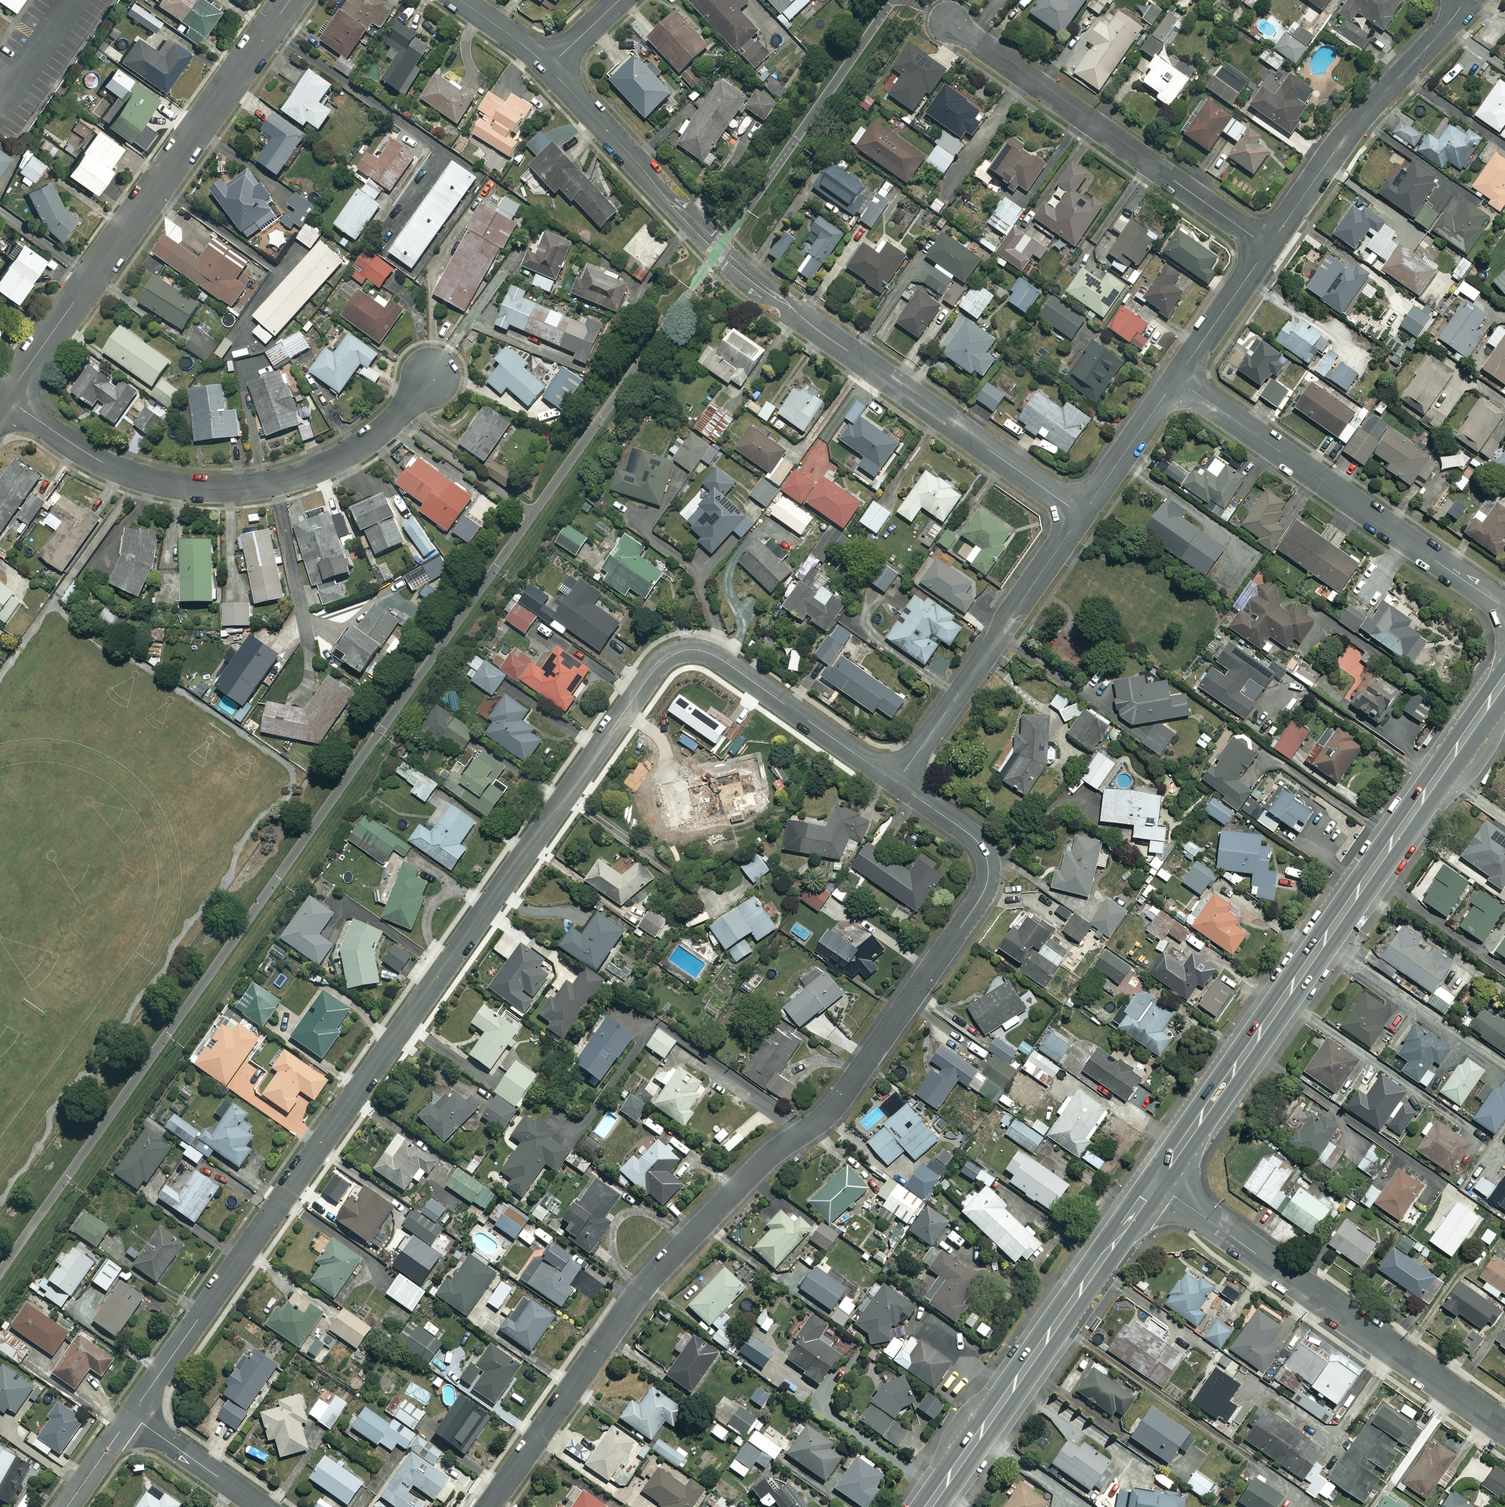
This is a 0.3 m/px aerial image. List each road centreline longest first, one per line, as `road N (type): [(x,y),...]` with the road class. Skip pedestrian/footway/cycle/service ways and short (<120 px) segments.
road 1 (residential): [(896,782),(717,657),(696,649),(669,656),(131,1416)]
road 2 (residential): [(488,1506),(643,1287),(757,1166),(835,1105),(976,905),(989,876),(984,851),(896,782)]
road 3 (residential): [(1081,515),(718,251),(548,67)]
road 4 (secondary): [(1504,679),(1158,1183)]
road 5 (residential): [(436,370),(397,417),(351,452),(254,487),(142,477),(100,460),(6,398)]
road 6 (residential): [(6,398),(294,0)]
road 7 (residential): [(1503,1429),(1158,1183)]
road 8 (residential): [(1176,379),(1504,609)]
road 9 (secondary): [(1158,1183),(928,1506)]
road 10 (residential): [(949,23),(1268,247)]
road 11 (residential): [(1081,515),(896,782)]
road 12 (residential): [(1464,0),(1344,139),(1268,247)]
road 13 (residential): [(1176,379),(1081,515)]
road 14 (residential): [(1268,247),(1176,379)]
road 15 (residential): [(131,1416),(261,1506)]

